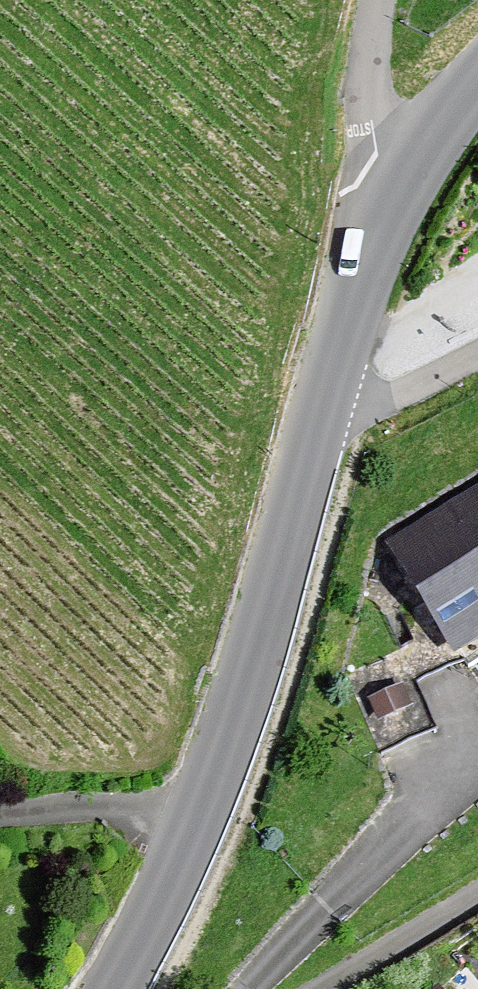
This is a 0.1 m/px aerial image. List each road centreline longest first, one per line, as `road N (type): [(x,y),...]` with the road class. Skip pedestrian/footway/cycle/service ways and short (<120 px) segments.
road 1 (tertiary): [(318,409),(230,721),(173,871),(115,988)]
road 2 (tertiary): [(396,192),(365,257),(318,409)]
road 3 (residential): [(375,0),(361,89),(373,149),(396,192)]
road 4 (residential): [(317,988),(477,890)]
road 5 (residential): [(318,409),(376,401),(477,351)]
road 6 (tertiary): [(477,81),(396,192)]

